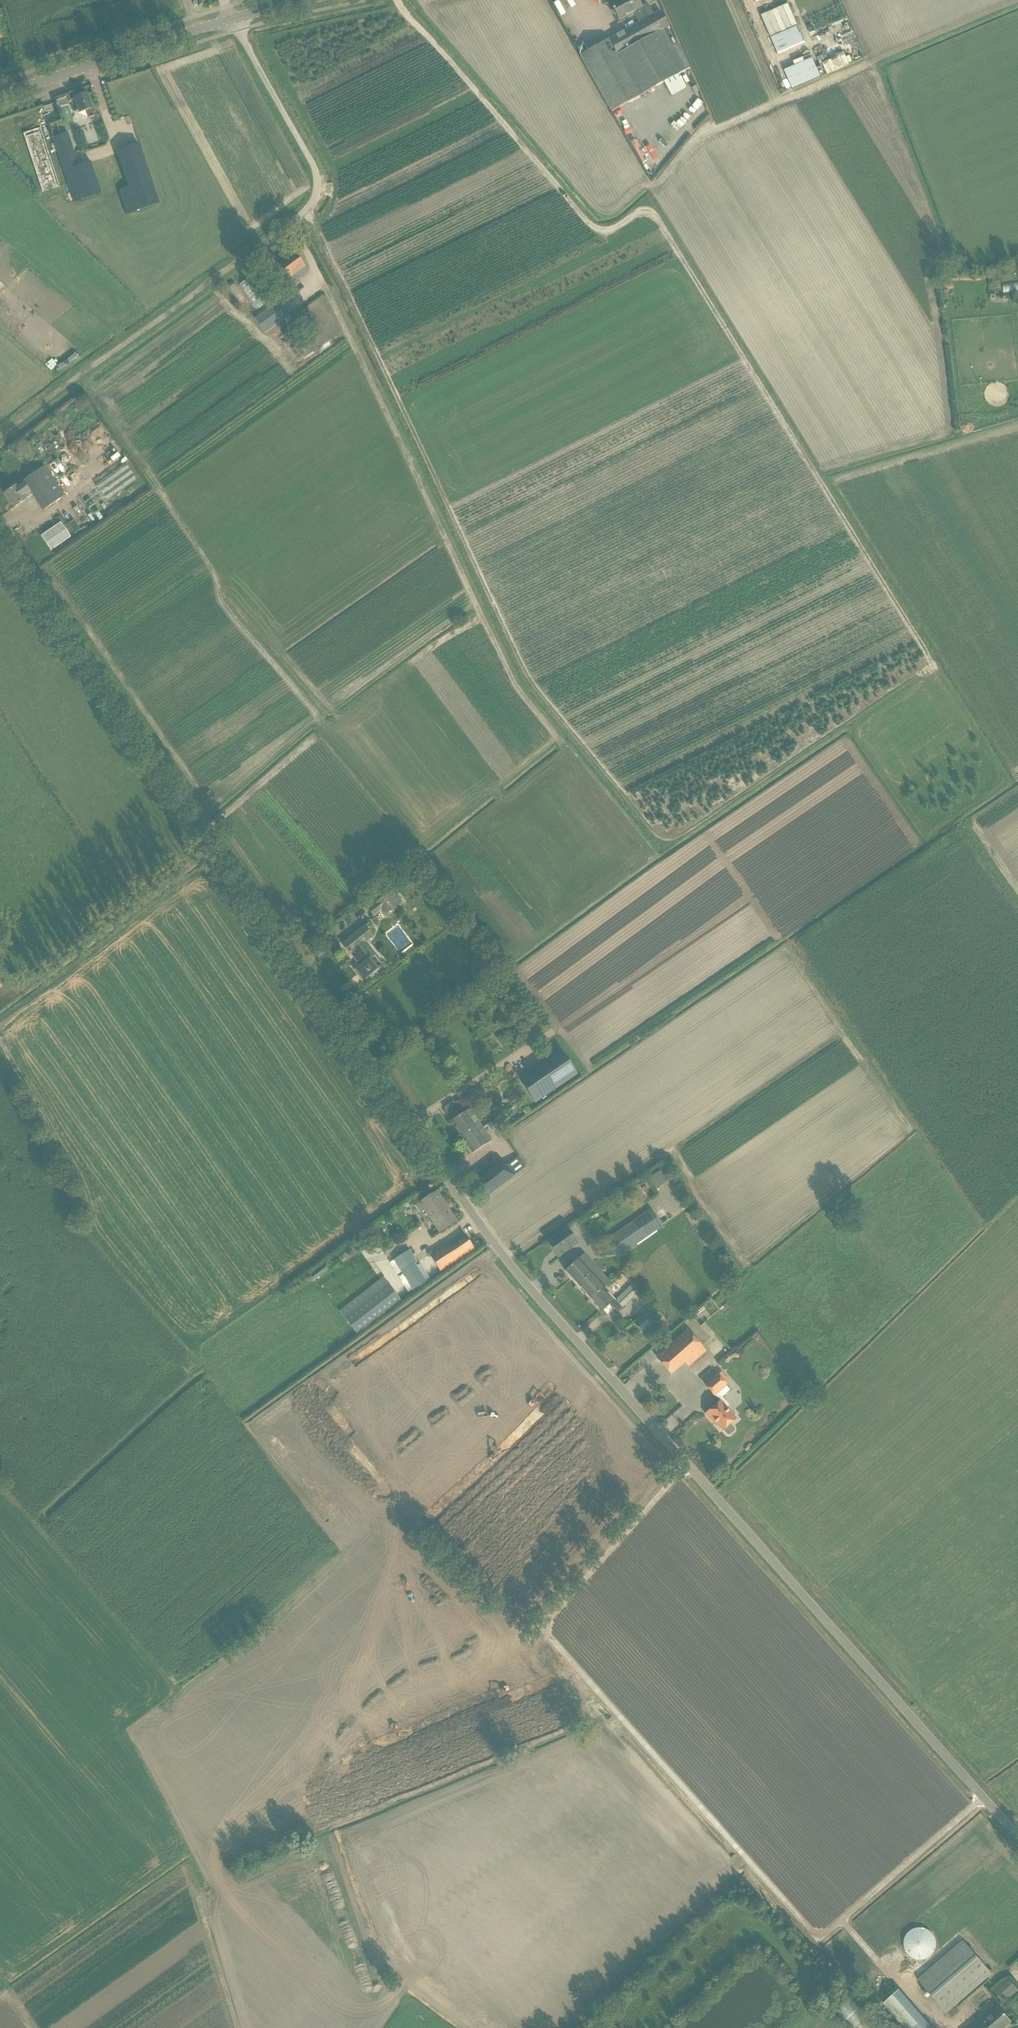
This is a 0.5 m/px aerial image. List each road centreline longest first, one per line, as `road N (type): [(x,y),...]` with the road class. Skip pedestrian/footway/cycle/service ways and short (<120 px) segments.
road 1 (unclassified): [(1017,1839),(520,1279),(0,537)]
road 2 (unclassified): [(0,440),(313,199),(318,168),(232,20)]
road 3 (tertiary): [(0,101),(232,20)]
road 4 (track): [(236,2027),(200,1905)]

